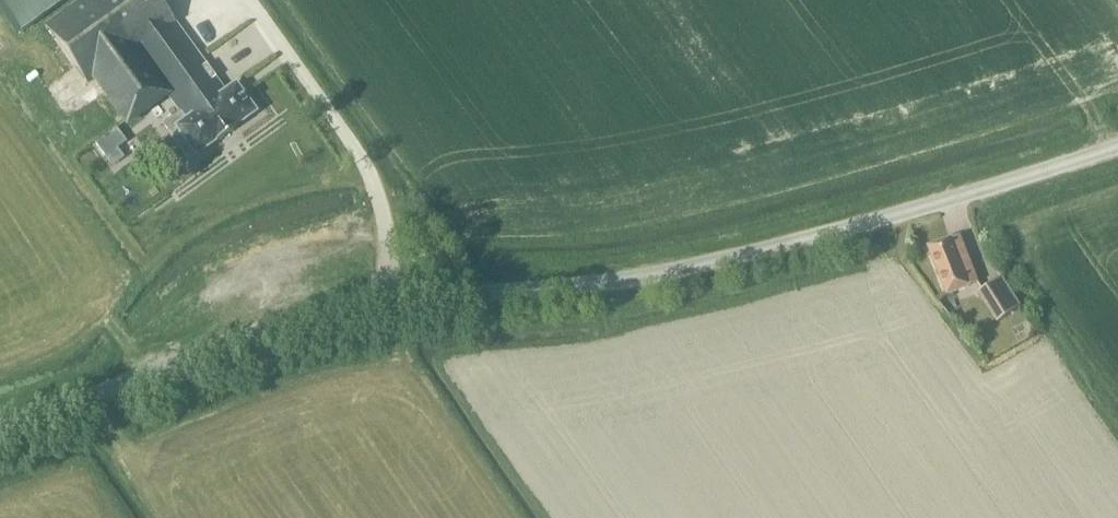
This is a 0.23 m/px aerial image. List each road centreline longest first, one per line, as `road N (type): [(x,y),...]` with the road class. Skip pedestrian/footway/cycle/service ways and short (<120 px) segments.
road 1 (unclassified): [(0,423),(288,319),(390,296),(494,293),(723,257),(1117,150)]

